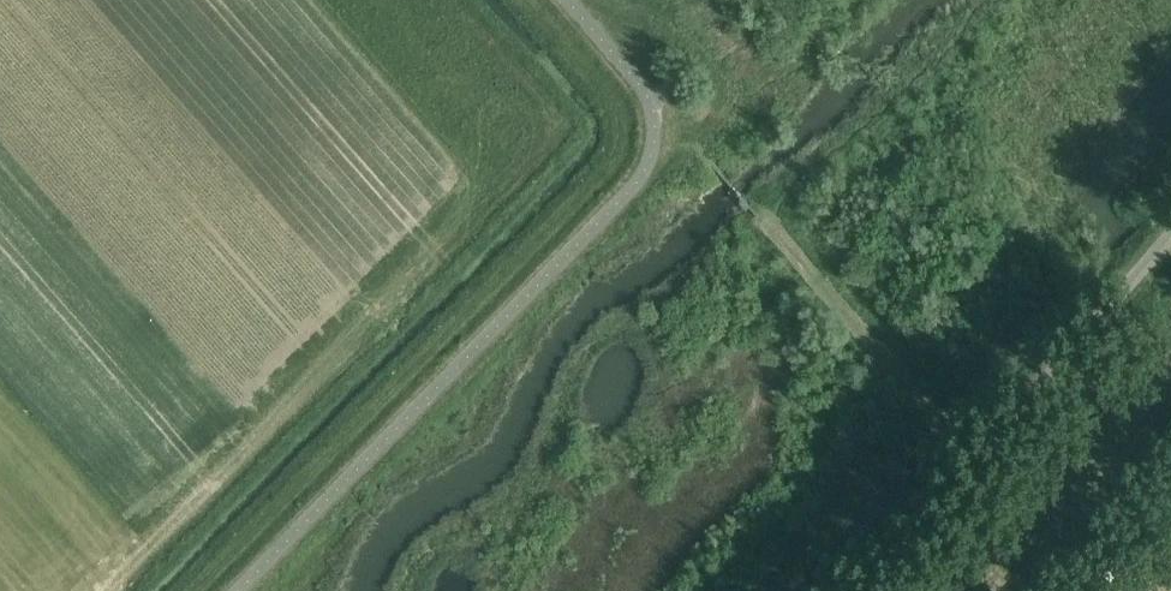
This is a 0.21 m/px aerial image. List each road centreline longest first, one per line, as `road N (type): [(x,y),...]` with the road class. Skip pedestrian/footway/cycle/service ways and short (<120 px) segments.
road 1 (unclassified): [(1170,237),(863,590)]

